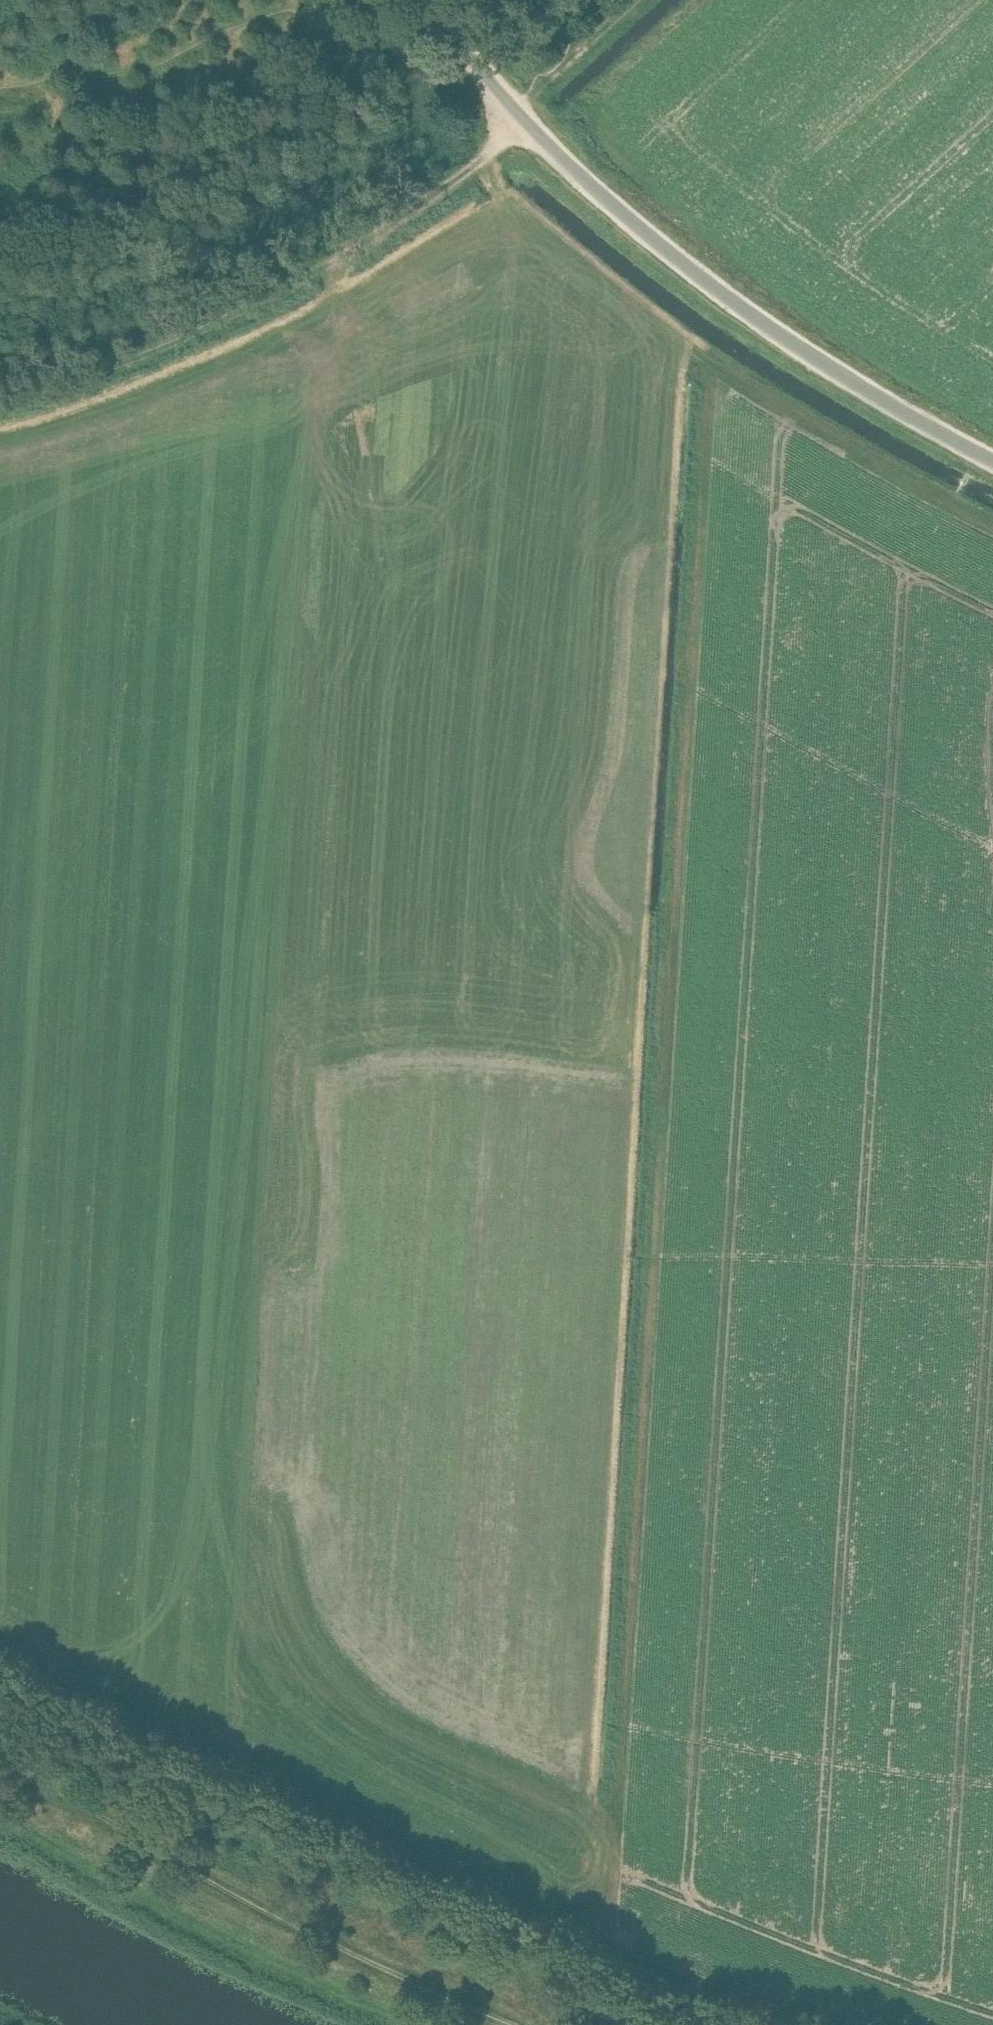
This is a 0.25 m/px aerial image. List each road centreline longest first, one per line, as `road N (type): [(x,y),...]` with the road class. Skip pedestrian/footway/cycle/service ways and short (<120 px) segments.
road 1 (unclassified): [(992,460),(839,374),(694,277),(528,126),(421,0)]
road 2 (track): [(0,1749),(172,1850),(387,1954),(560,2024)]

